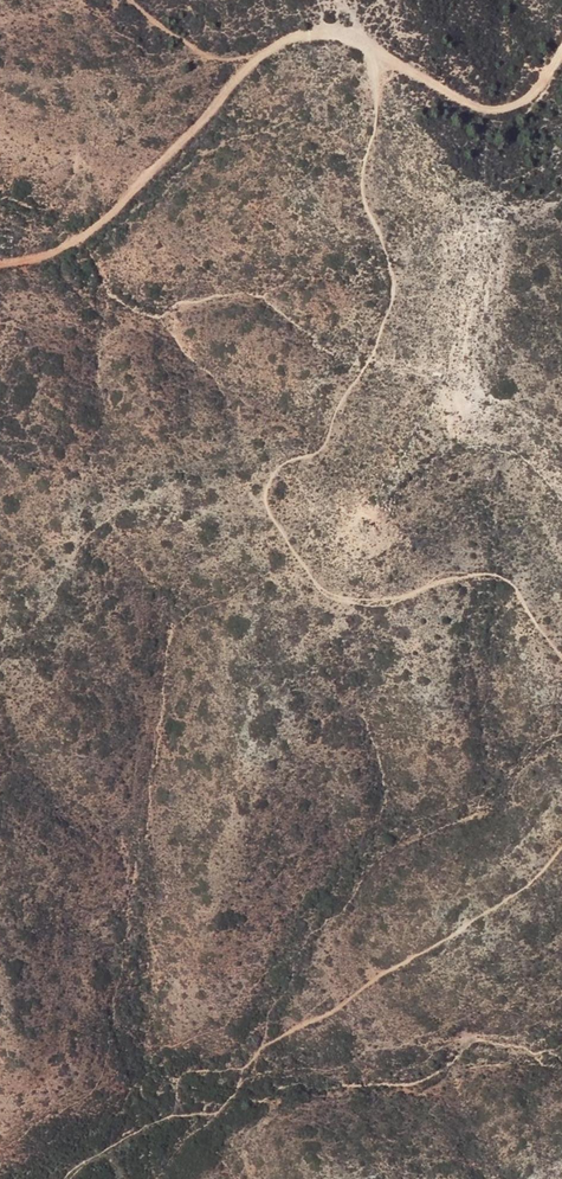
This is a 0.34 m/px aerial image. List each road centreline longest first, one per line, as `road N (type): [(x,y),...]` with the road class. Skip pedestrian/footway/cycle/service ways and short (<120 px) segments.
road 1 (track): [(0,266),(35,260),(86,236),(251,67),(294,38),(329,32),(364,45),(490,111),(523,101),(561,52)]

